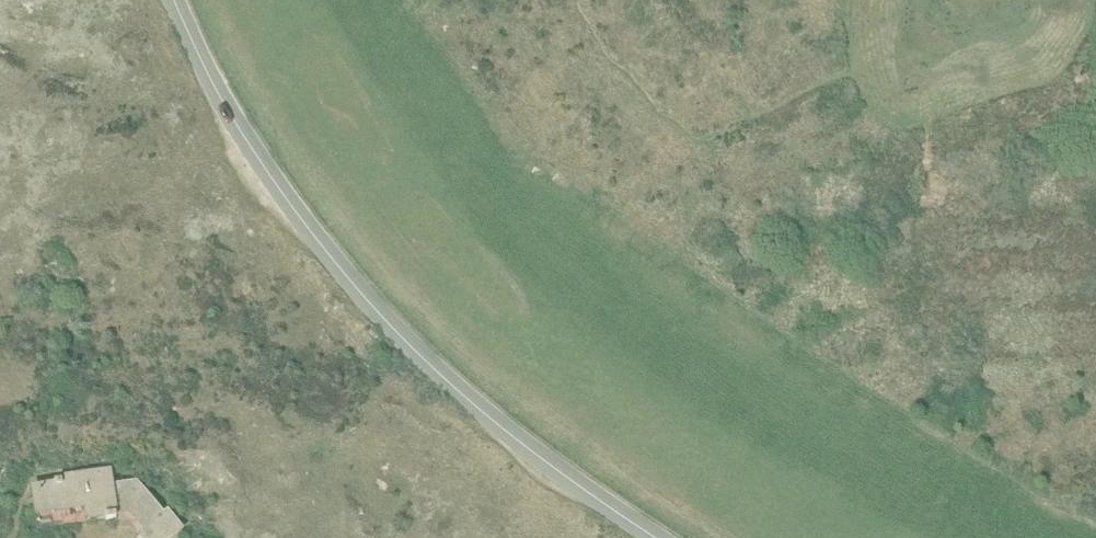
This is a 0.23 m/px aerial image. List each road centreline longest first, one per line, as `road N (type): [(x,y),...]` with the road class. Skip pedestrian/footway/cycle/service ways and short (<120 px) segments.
road 1 (unclassified): [(653,537),(497,425),(361,294),(258,158),(174,0)]

